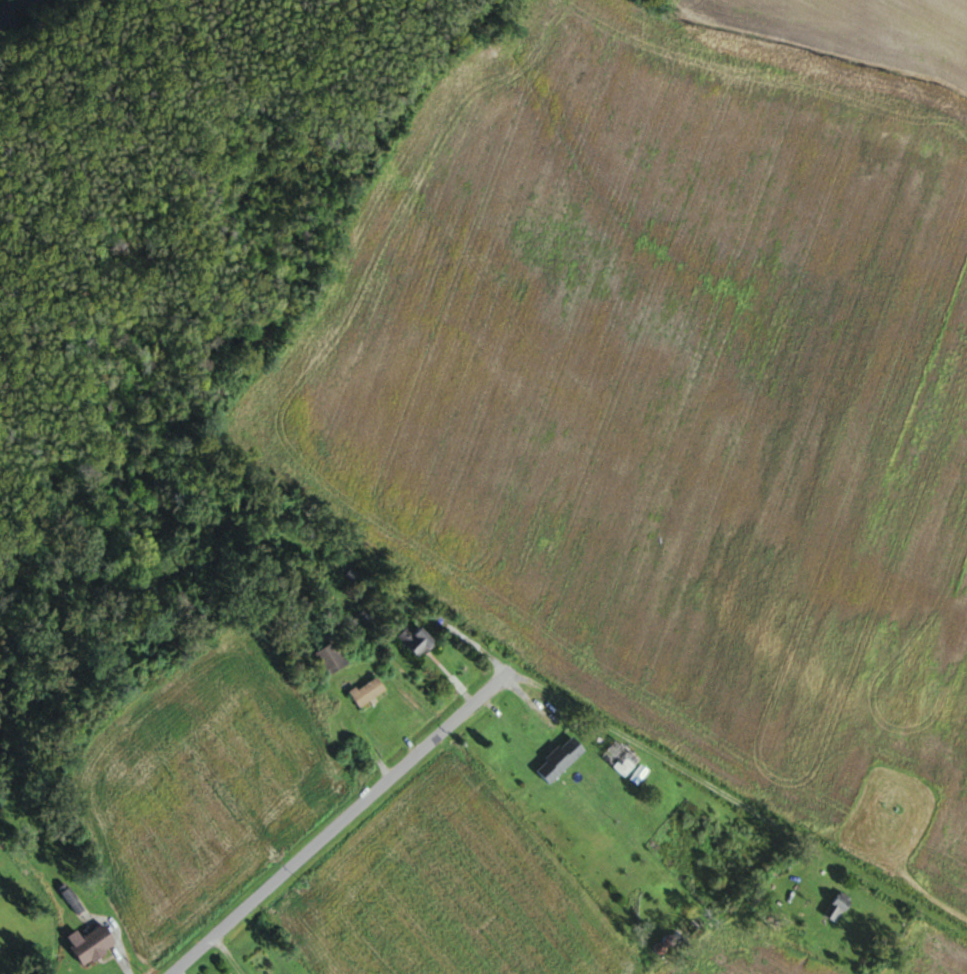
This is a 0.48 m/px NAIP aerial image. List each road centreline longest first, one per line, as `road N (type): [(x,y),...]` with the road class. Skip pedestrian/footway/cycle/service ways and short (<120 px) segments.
road 1 (residential): [(179,973),(506,674)]

